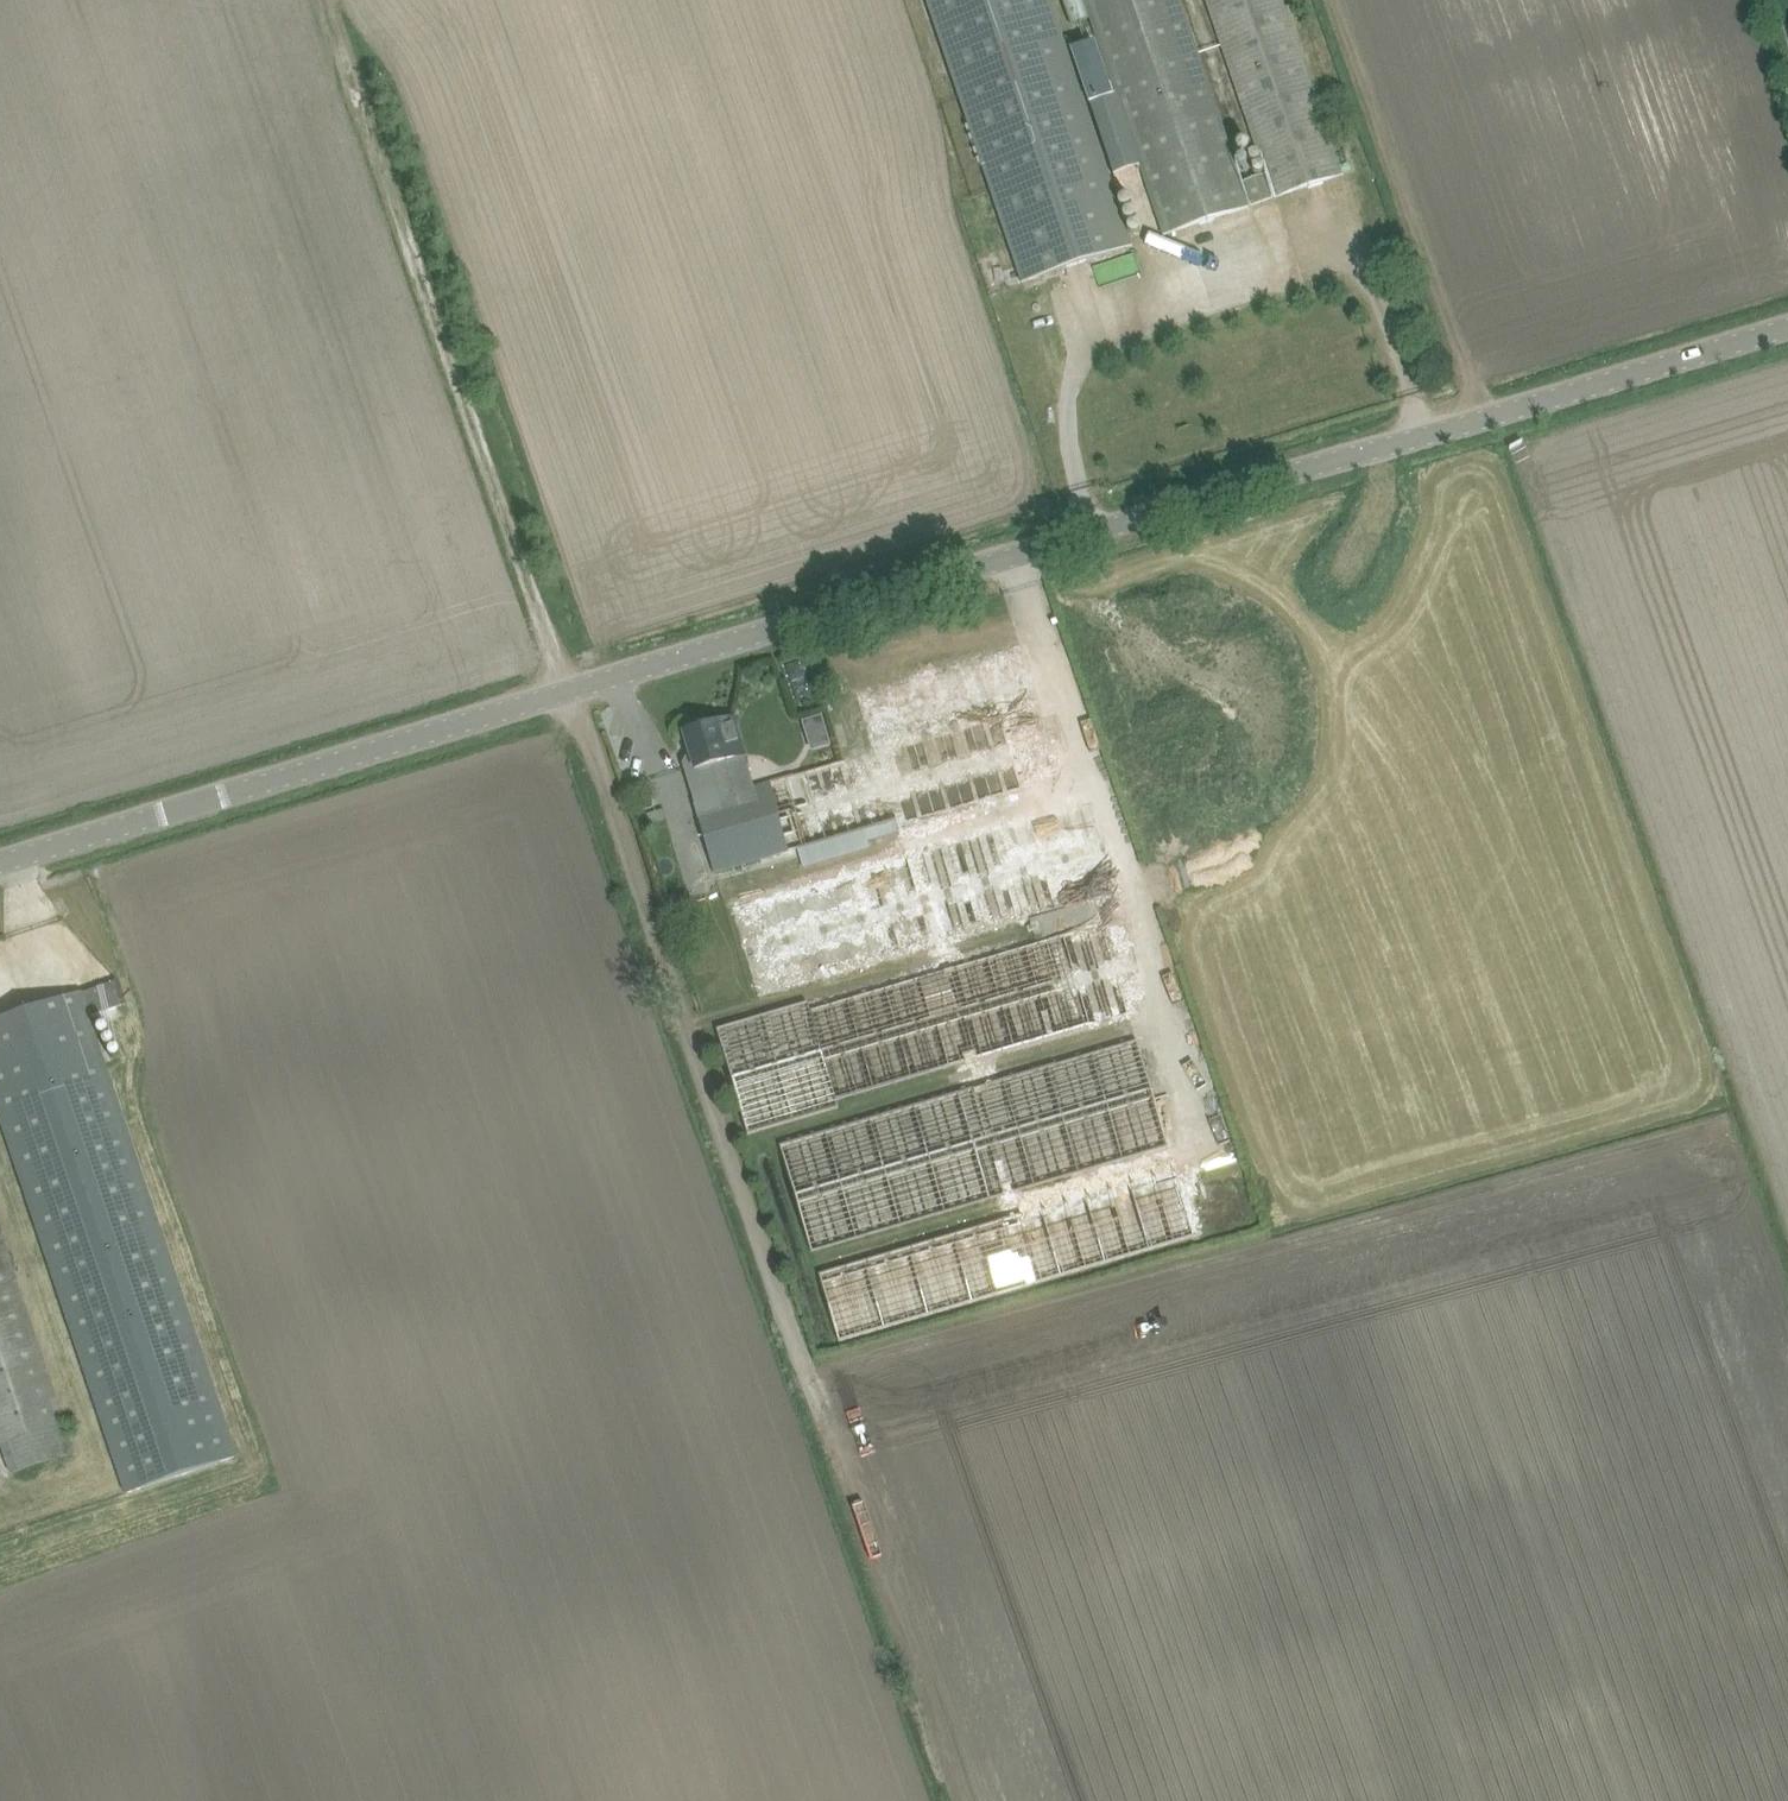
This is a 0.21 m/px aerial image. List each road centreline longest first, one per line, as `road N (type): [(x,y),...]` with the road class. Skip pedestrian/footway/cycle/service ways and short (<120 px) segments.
road 1 (track): [(963,1800),(331,0)]
road 2 (unclassified): [(0,865),(1787,328)]
road 3 (track): [(1492,417),(1345,0)]

